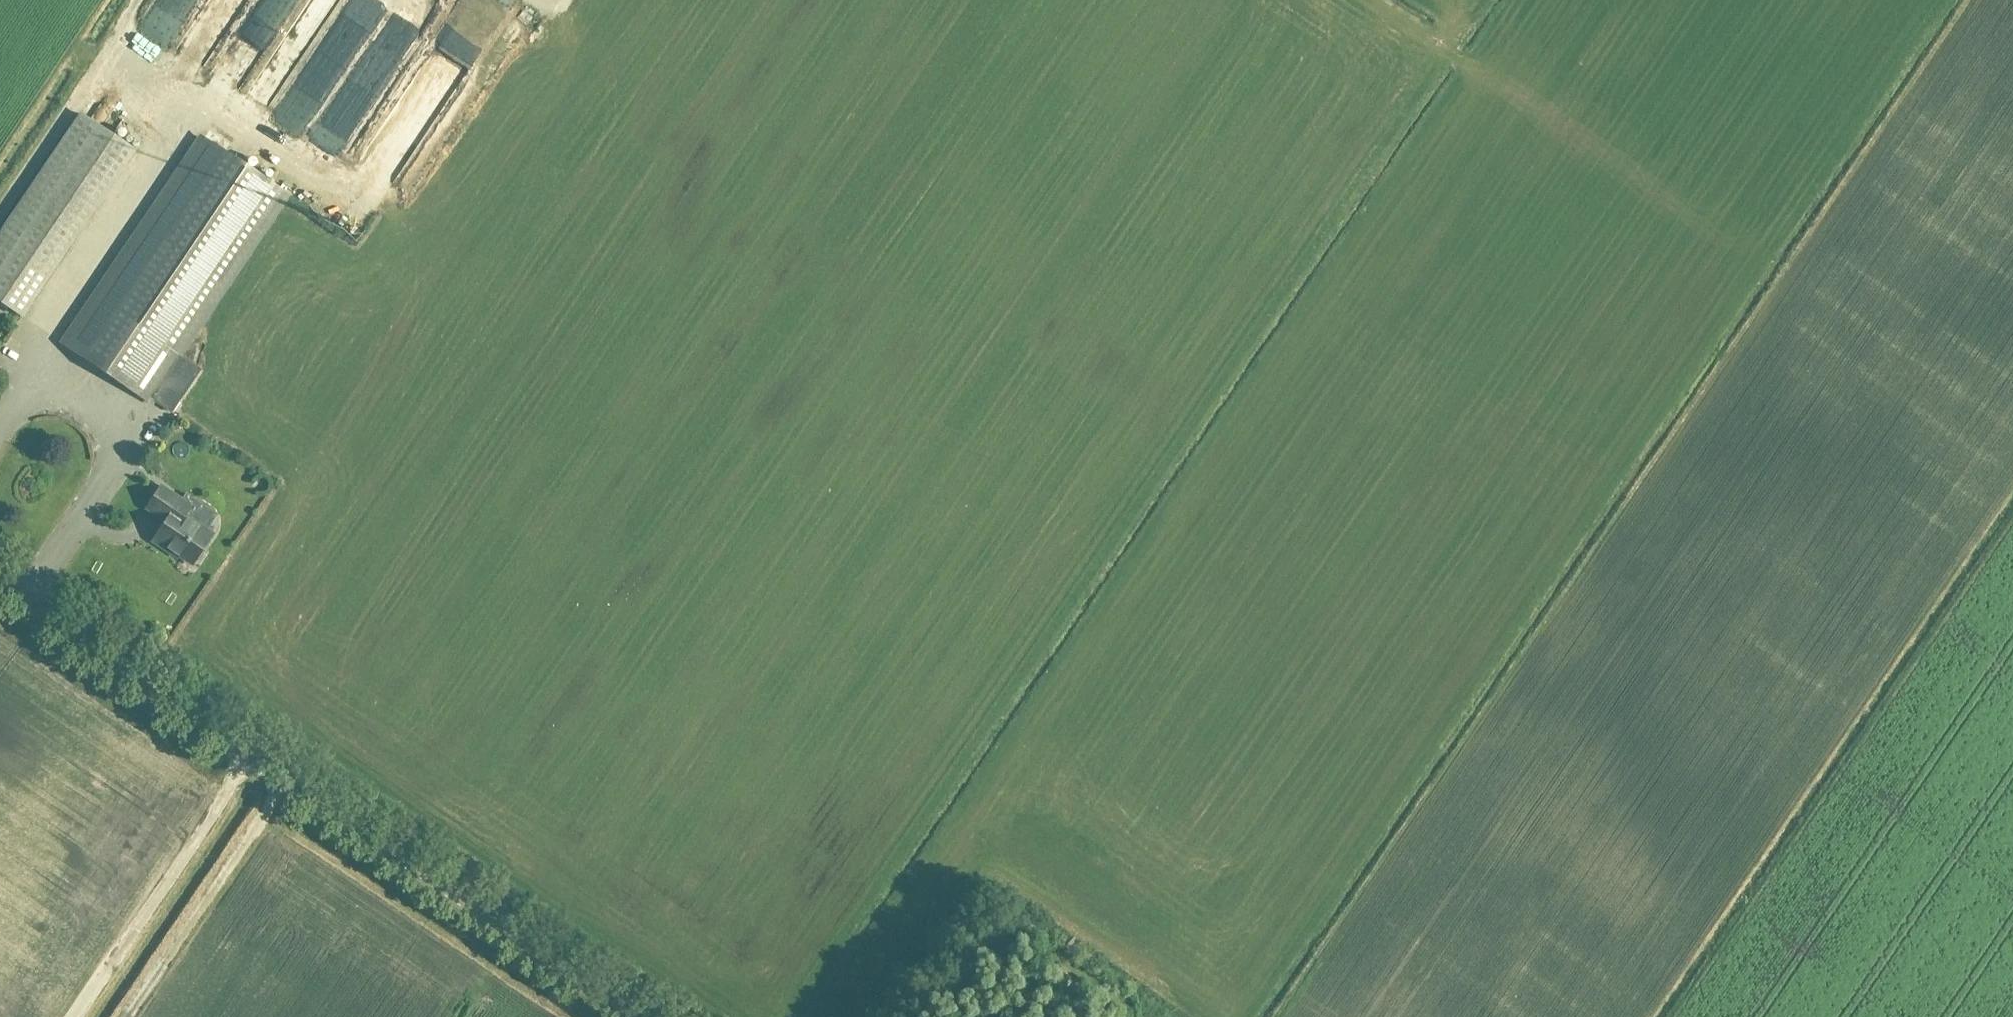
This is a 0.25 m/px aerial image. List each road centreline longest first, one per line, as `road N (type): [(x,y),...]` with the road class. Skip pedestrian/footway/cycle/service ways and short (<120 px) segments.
road 1 (unclassified): [(633,1016),(0,584)]

